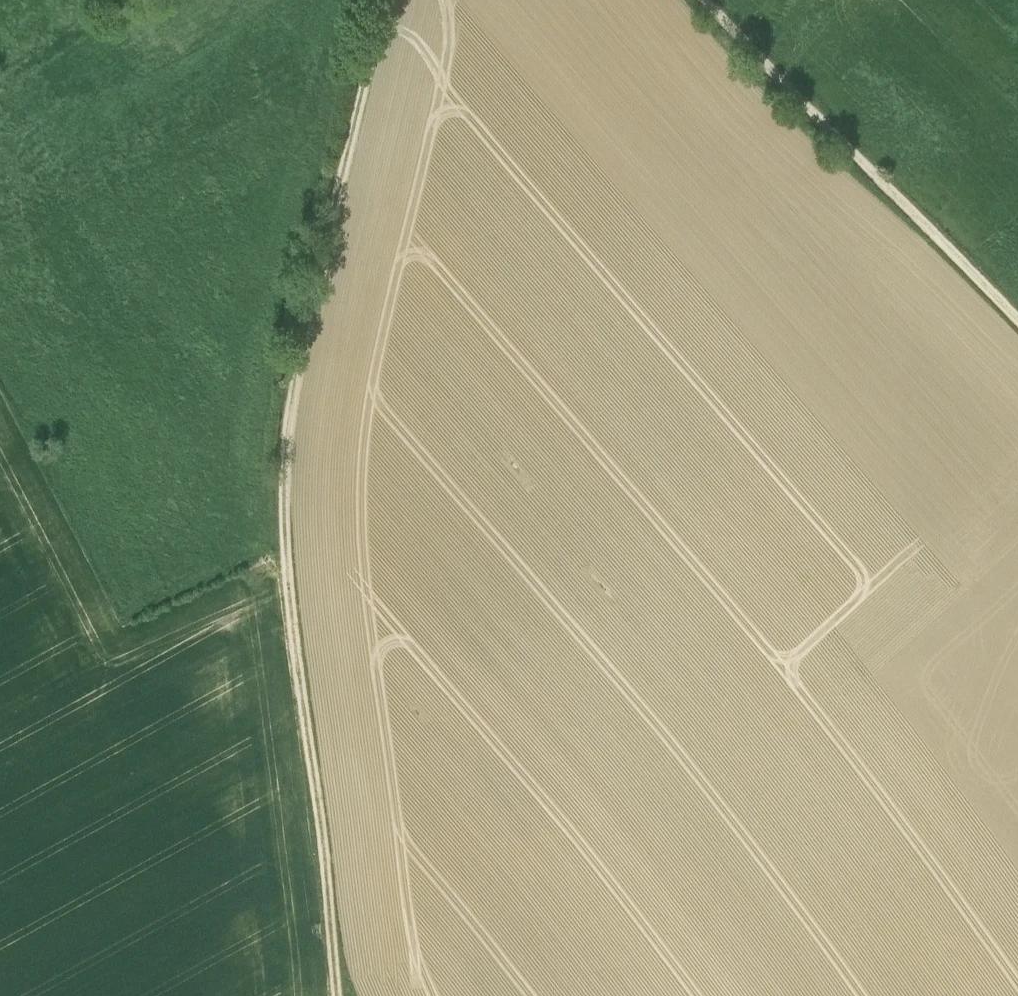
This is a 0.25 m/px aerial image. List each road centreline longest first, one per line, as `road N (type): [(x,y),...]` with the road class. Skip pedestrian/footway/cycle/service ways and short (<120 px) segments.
road 1 (track): [(385,0),(285,443),(288,586),(336,995)]
road 2 (track): [(705,0),(1017,318)]

